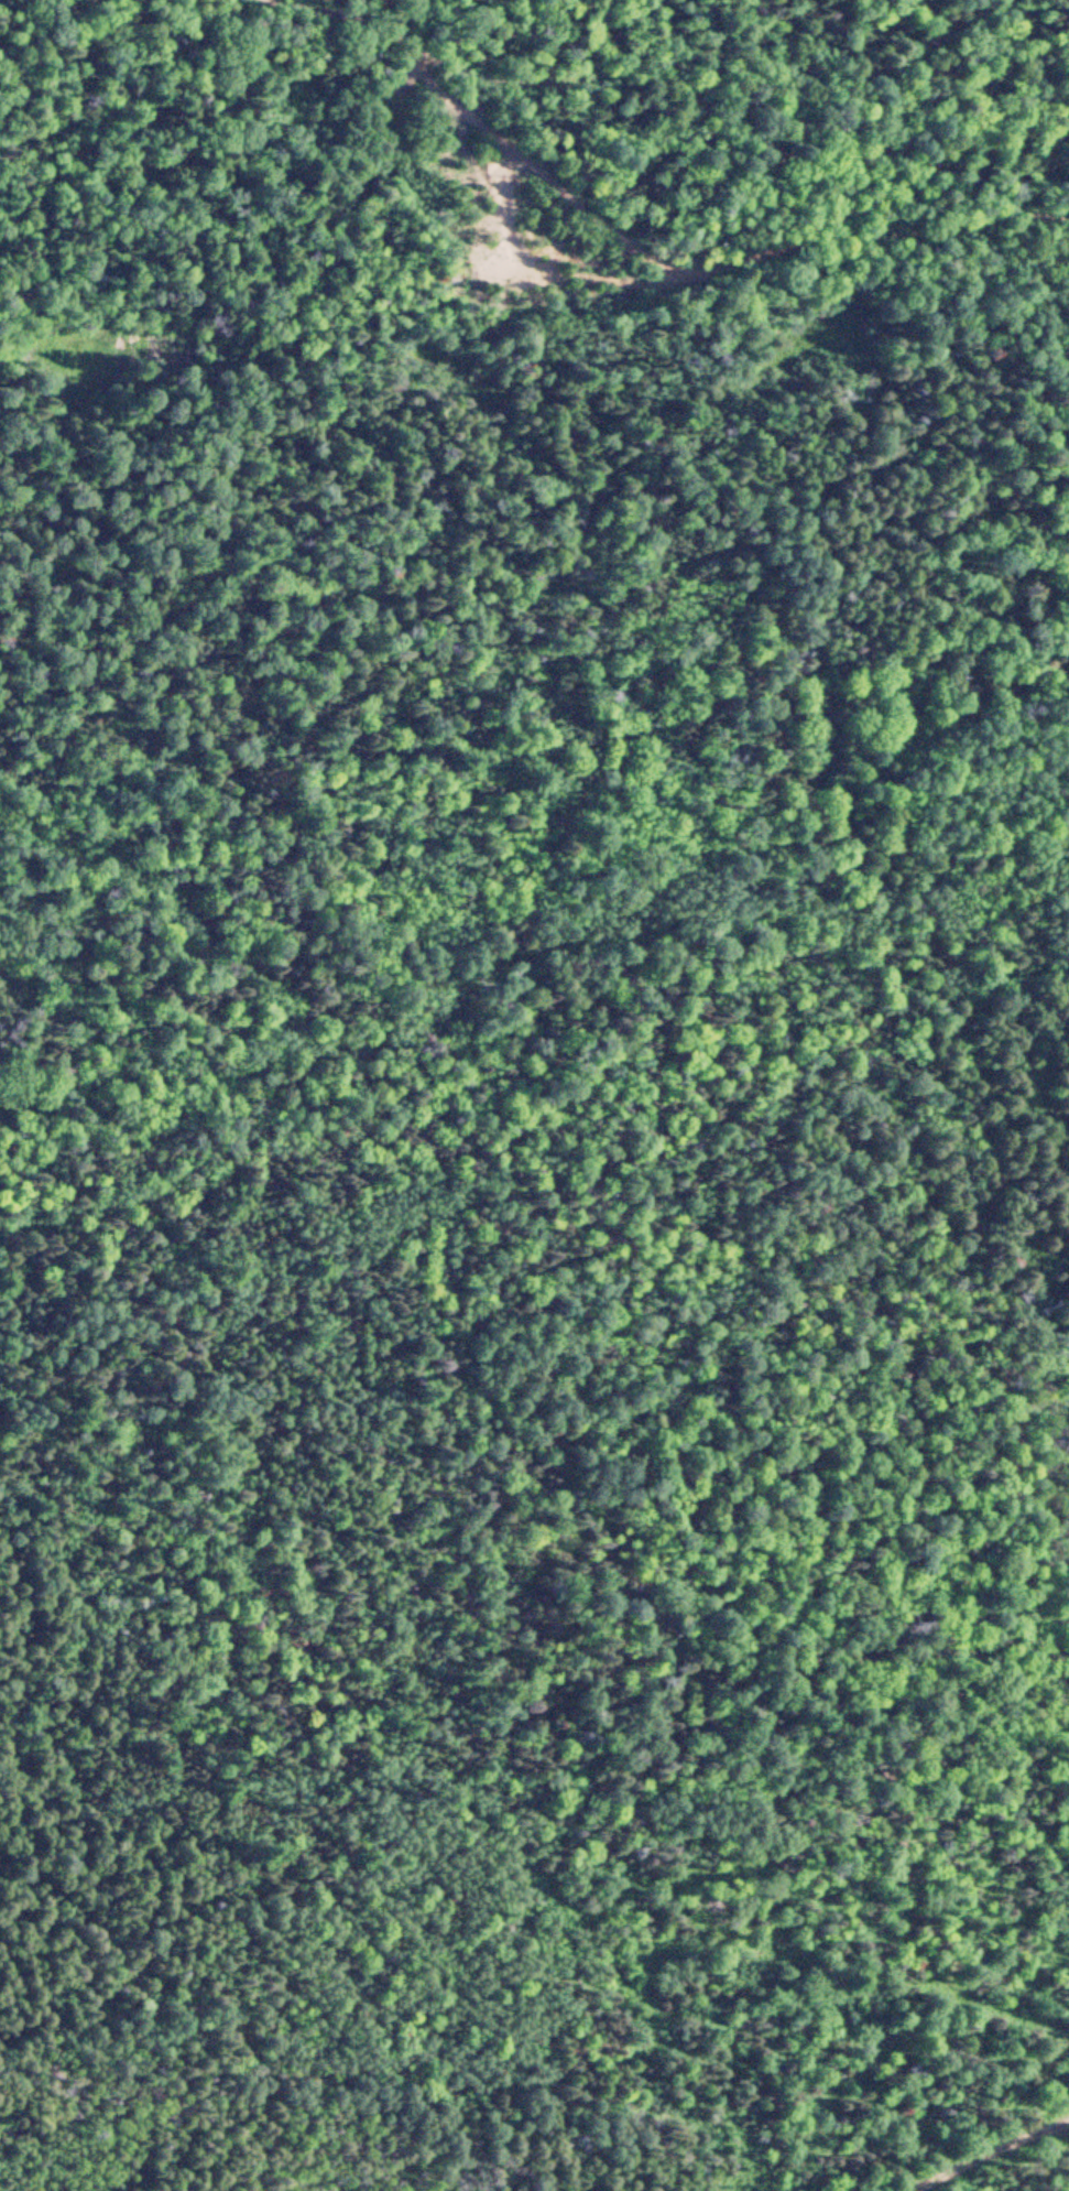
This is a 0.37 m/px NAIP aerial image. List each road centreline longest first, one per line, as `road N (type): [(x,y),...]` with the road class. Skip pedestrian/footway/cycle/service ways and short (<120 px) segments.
road 1 (track): [(1068,223),(1003,218),(786,249),(656,280),(545,276),(517,253),(461,110),(418,36),(273,0)]
road 2 (track): [(912,2190),(1068,2123)]

